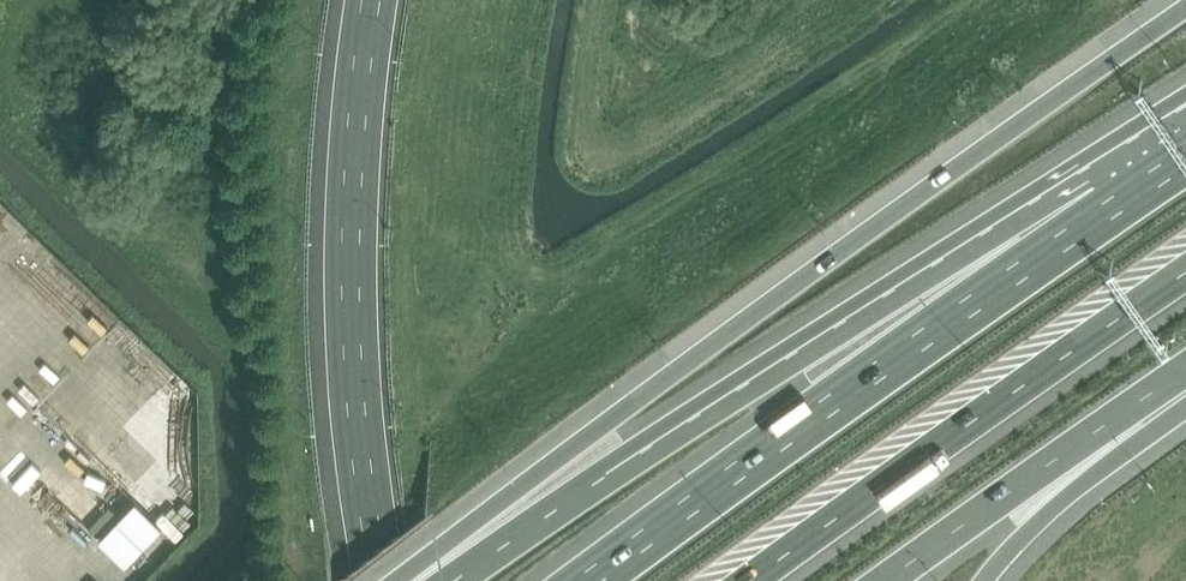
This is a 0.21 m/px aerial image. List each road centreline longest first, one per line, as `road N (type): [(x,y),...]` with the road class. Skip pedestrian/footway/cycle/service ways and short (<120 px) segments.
road 1 (motorway): [(1185,6),(395,580)]
road 2 (motorway): [(1103,203),(792,356),(453,580)]
road 3 (motorway): [(1103,203),(588,580)]
road 4 (motorway): [(371,0),(350,267),(377,580)]
road 5 (motorway): [(749,580),(1185,271)]
road 6 (motorway): [(885,580),(1185,367)]
road 7 (motorway): [(983,580),(1185,384)]

